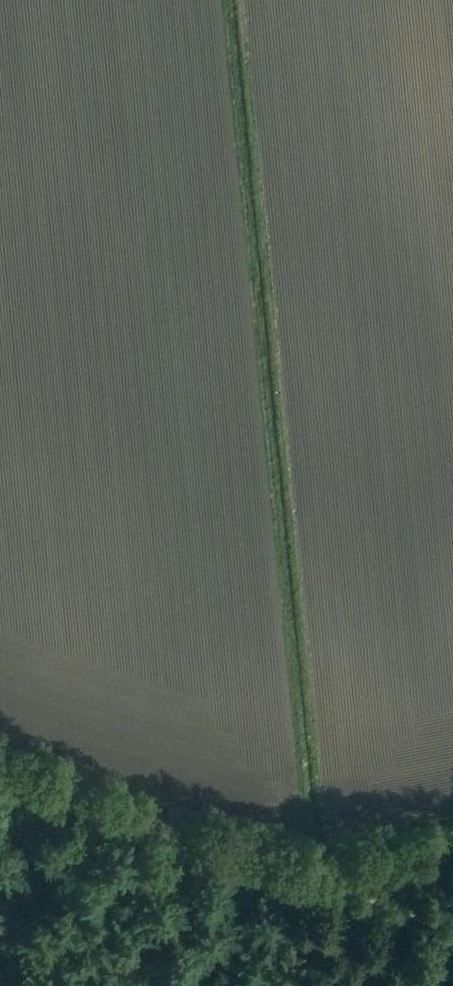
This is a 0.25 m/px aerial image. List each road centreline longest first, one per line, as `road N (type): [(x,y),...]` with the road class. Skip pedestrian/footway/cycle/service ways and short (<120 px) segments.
road 1 (track): [(0,778),(452,936)]

